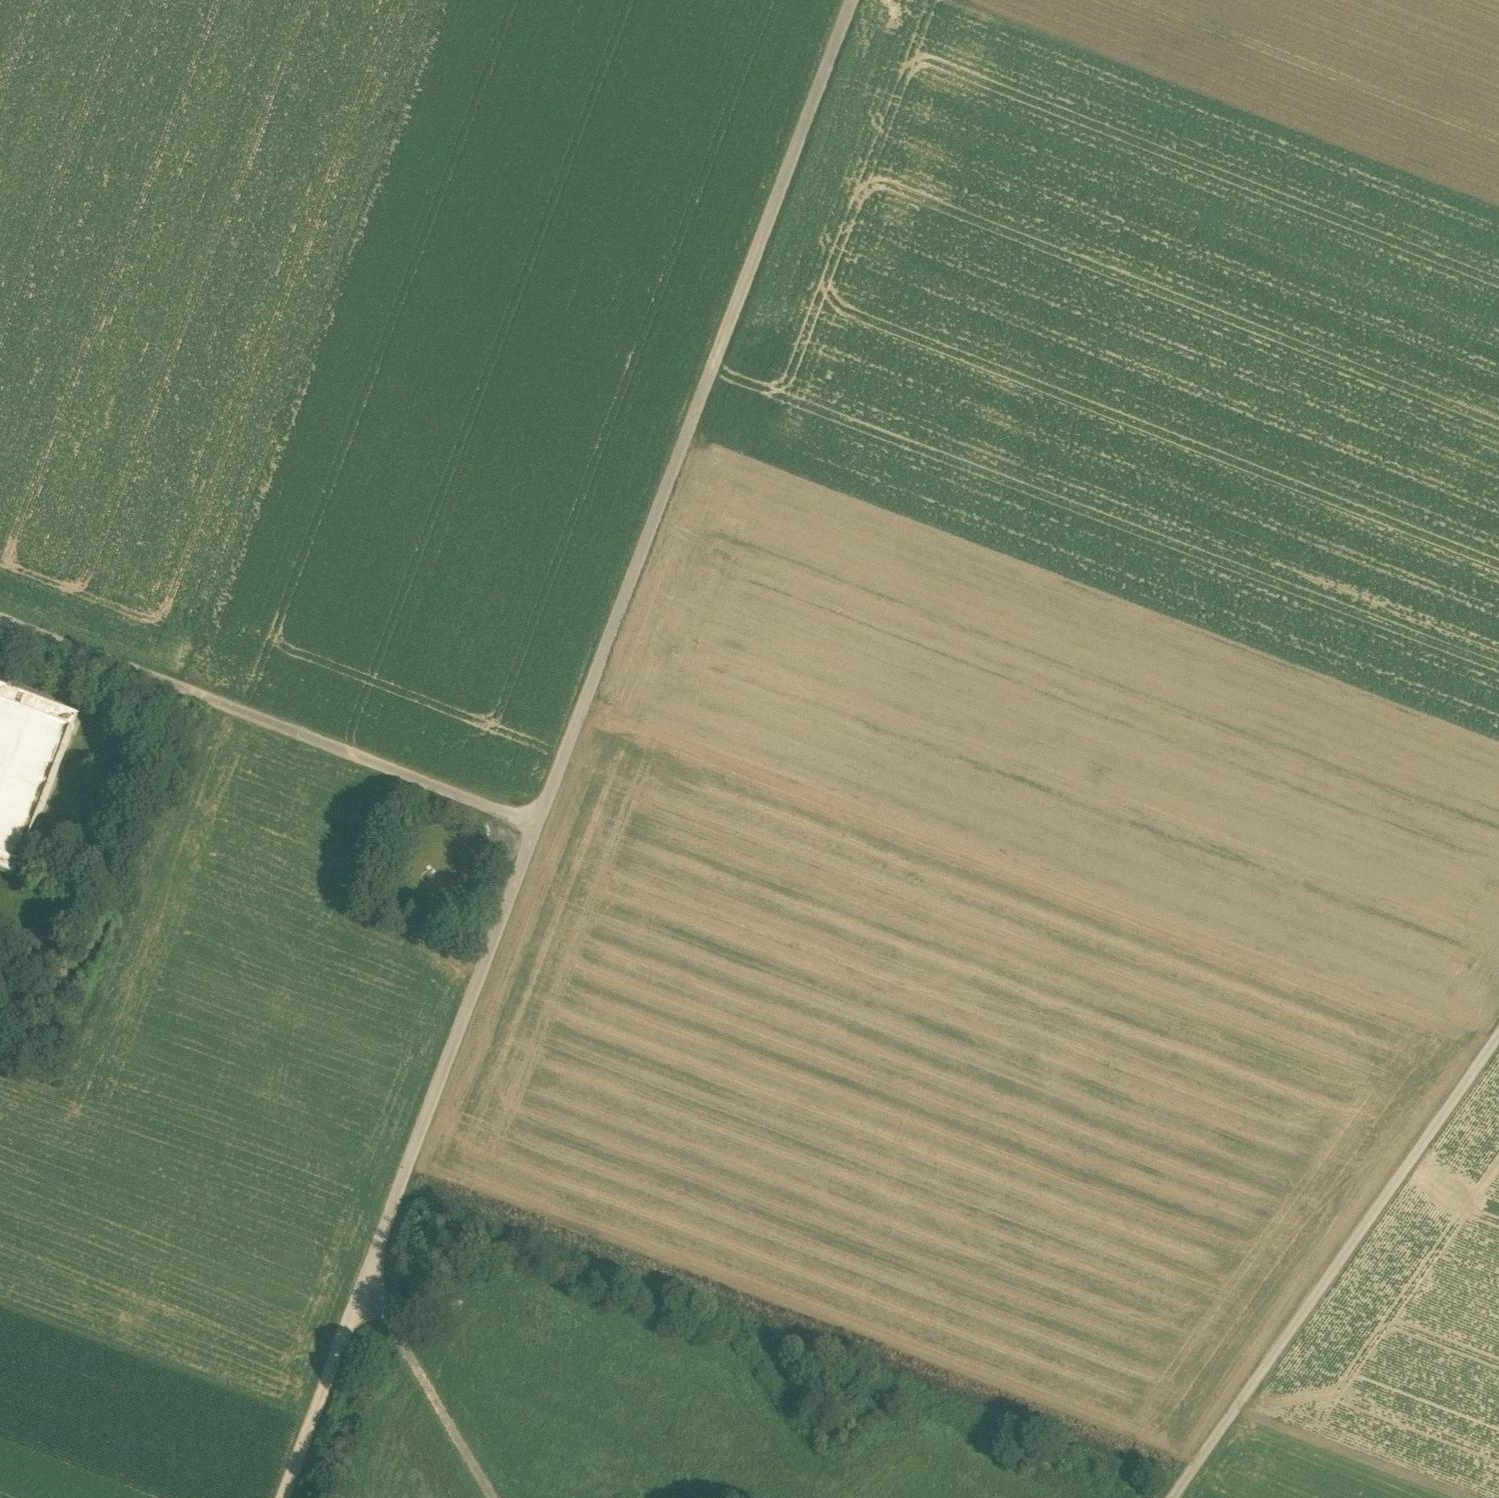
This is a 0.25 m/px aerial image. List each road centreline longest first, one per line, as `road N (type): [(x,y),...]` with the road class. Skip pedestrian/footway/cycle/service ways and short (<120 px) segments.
road 1 (track): [(536,822),(281,1497)]
road 2 (track): [(1498,1033),(1174,1497)]
road 3 (track): [(1005,1406),(1190,1476)]

